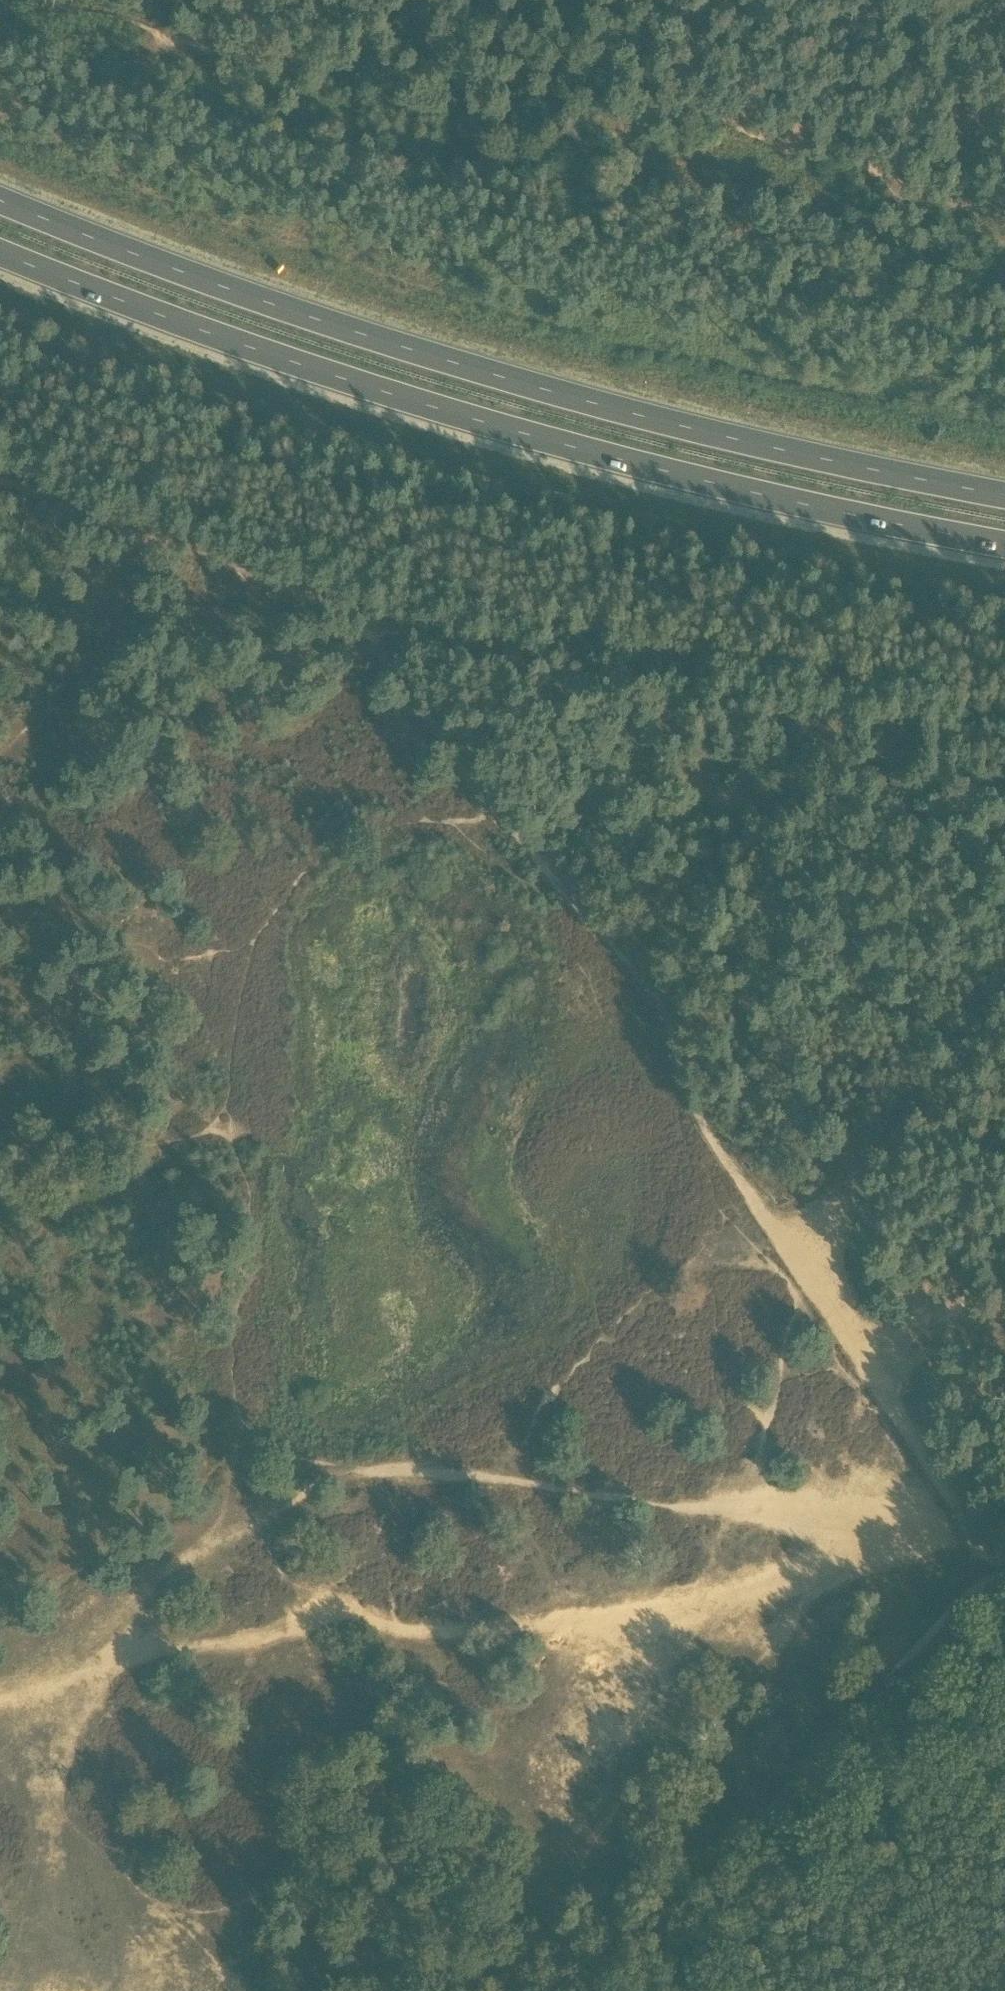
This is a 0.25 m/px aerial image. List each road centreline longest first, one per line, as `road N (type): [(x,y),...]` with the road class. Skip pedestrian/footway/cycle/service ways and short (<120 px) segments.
road 1 (trunk): [(1004,495),(581,397),(293,309),(0,198)]
road 2 (trunk): [(0,254),(451,416),(688,479),(1004,547)]

